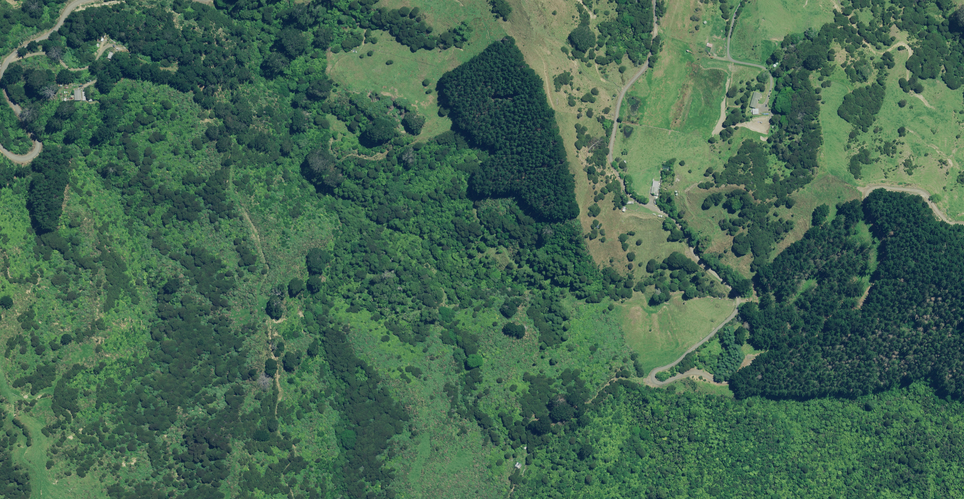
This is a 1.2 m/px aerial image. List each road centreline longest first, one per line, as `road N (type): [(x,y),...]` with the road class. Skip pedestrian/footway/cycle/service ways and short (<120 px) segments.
road 1 (track): [(289,498),(284,475),(295,456),(269,349),(272,259),(213,130),(192,97),(127,59),(7,60)]
road 2 (track): [(650,379),(735,312),(737,295),(693,255),(674,219),(608,171),(612,114),(623,86),(653,55),(654,0)]
road 3 (track): [(650,379),(668,390),(697,379),(737,381),(852,307),(886,244),(868,194),(878,187),(917,190),(963,228)]
road 4 (unclassified): [(84,0),(5,67),(10,93),(41,141),(37,154),(23,159),(0,144)]
road 5 (track): [(650,379),(627,381),(536,425),(515,494),(491,498)]

